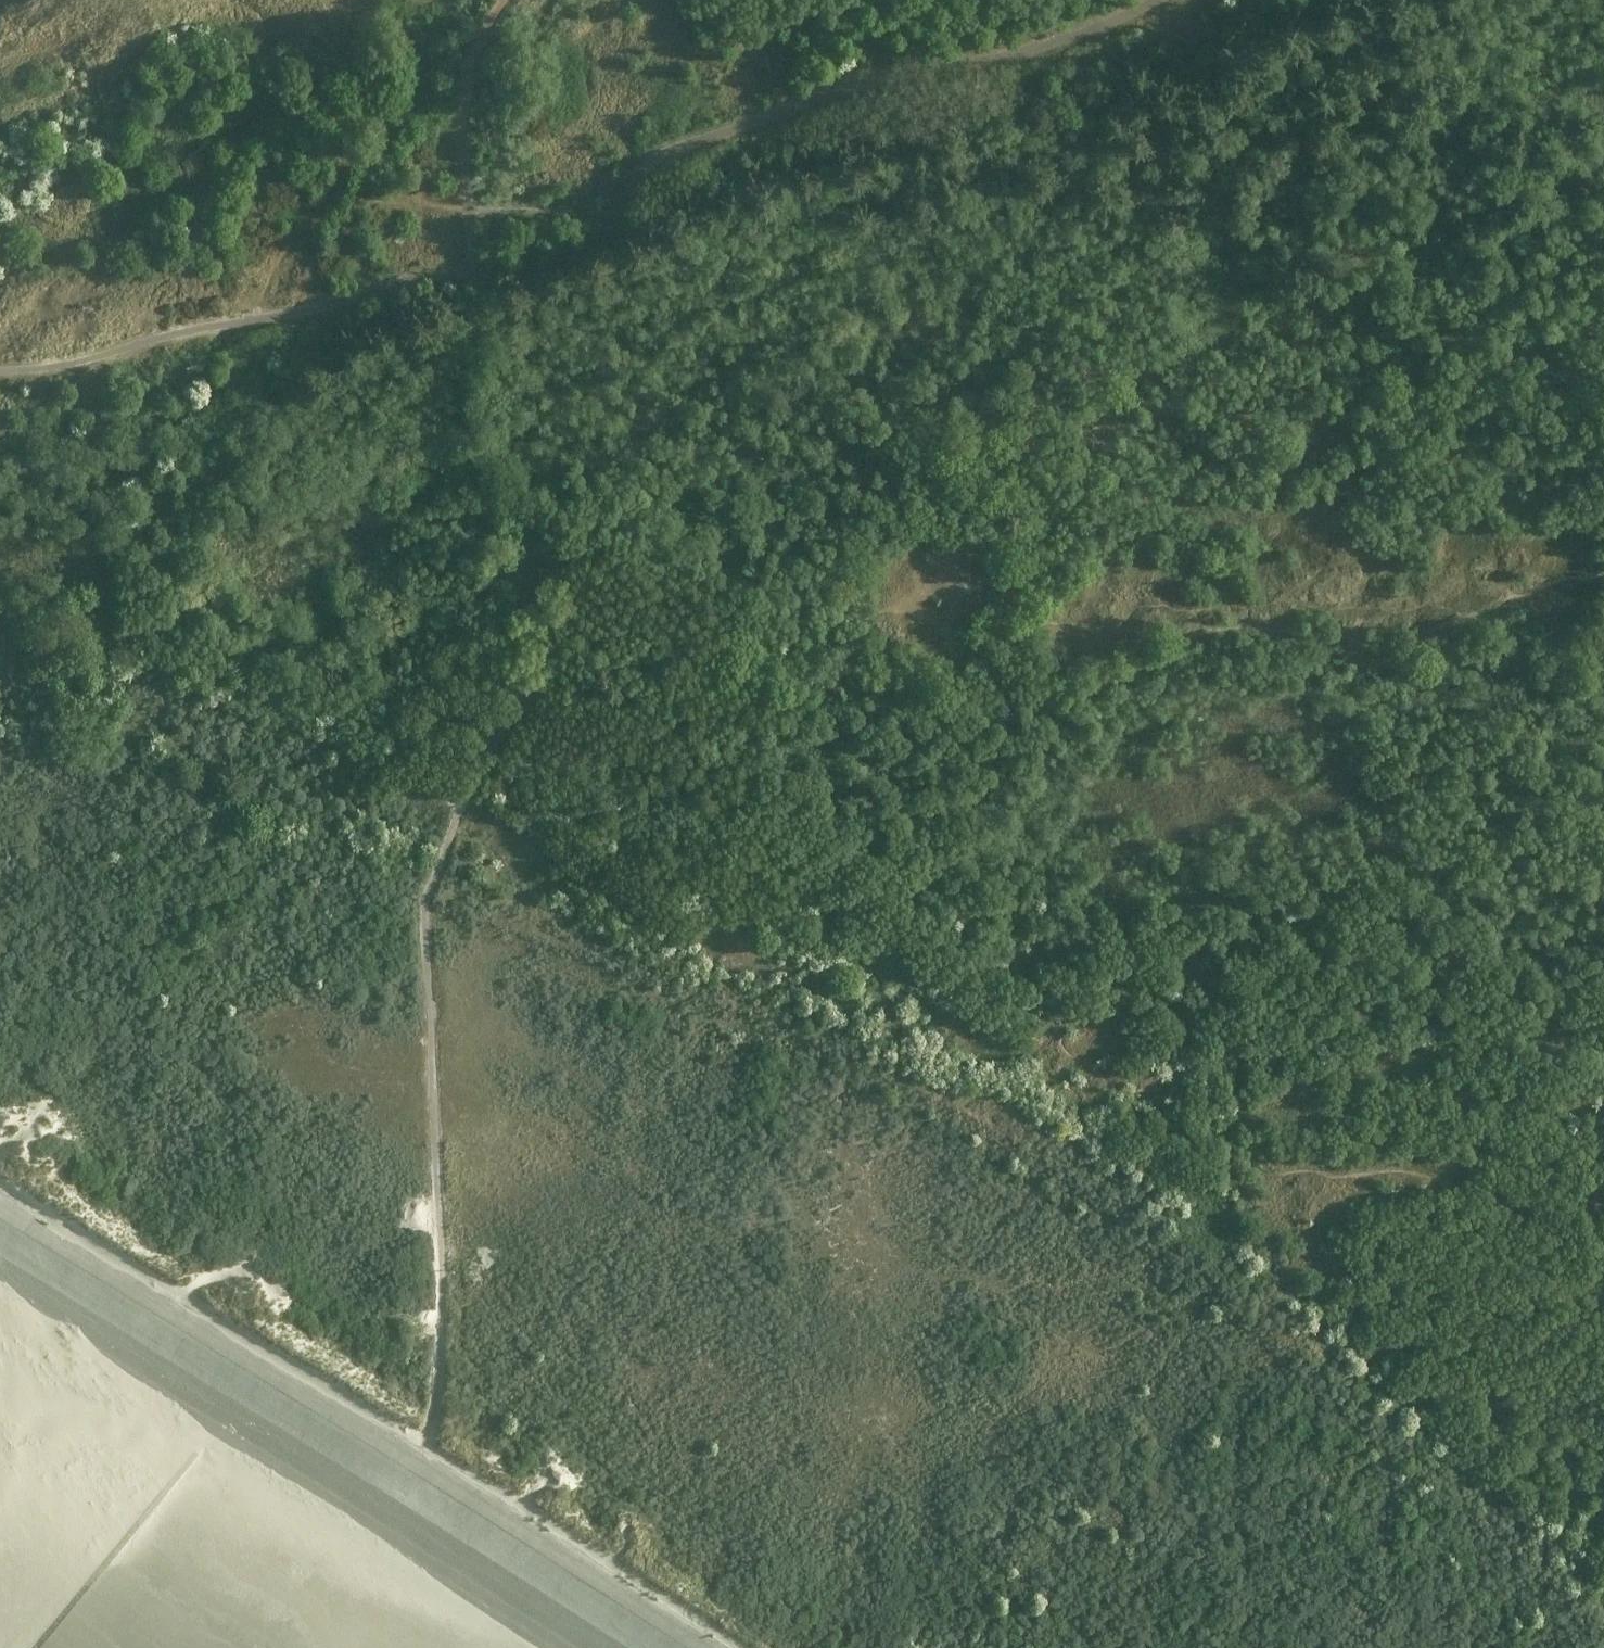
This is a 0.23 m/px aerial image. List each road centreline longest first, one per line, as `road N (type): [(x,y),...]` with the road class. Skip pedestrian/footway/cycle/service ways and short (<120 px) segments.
road 1 (track): [(430,1450),(311,1372),(0,1194)]
road 2 (track): [(729,1647),(430,1450)]

